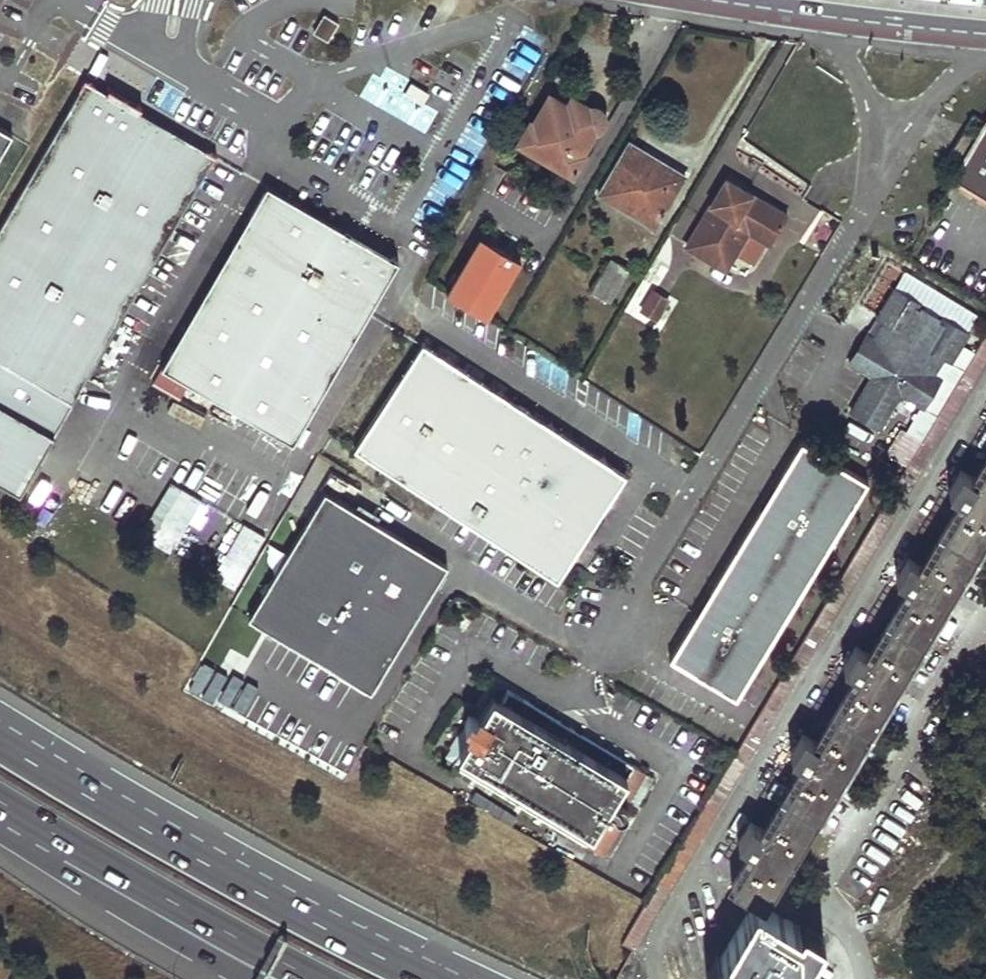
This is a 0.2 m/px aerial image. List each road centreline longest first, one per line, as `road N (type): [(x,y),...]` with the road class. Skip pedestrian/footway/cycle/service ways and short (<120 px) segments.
road 1 (motorway): [(428,978),(210,860),(0,730)]
road 2 (motorway): [(0,803),(319,978)]
road 3 (motorway): [(0,827),(56,869),(248,978)]
road 4 (tertiary): [(711,0),(985,34)]

